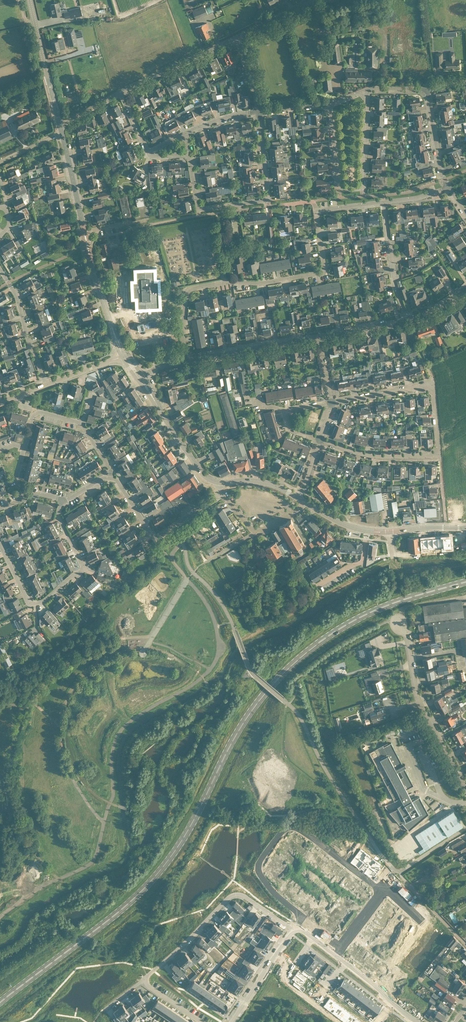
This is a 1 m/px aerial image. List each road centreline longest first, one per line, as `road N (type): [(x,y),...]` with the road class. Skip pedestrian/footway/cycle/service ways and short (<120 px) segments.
road 1 (primary): [(0,1002),(155,877),(241,726),(287,669),(363,616),(465,582)]
road 2 (residential): [(187,360),(188,290),(320,273),(318,211),(384,202)]
road 3 (residential): [(384,892),(301,829),(285,828),(259,871),(303,916),(294,929)]
road 4 (residential): [(189,154),(198,210),(269,201),(259,112)]
road 5 (residential): [(62,500),(59,518),(83,569),(39,604),(0,543)]
road 6 (residential): [(331,103),(340,184),(358,189),(365,90)]
road 7 (residential): [(294,929),(233,895),(144,979)]
road 8 (residential): [(465,791),(416,694),(404,623)]
road 9 (residential): [(331,403),(432,386),(441,456)]
road 10 (residential): [(319,337),(404,320),(465,287)]
road 11 (residential): [(219,493),(156,537),(110,475)]
road 12 (residential): [(82,424),(32,416),(18,473),(26,498)]
road 13 (residential): [(187,360),(319,337)]
road 14 (tertiary): [(60,126),(30,0)]
road 15 (residential): [(123,91),(238,37)]
road 16 (residential): [(47,385),(0,268)]
road 17 (residential): [(441,456),(378,457),(320,438)]

